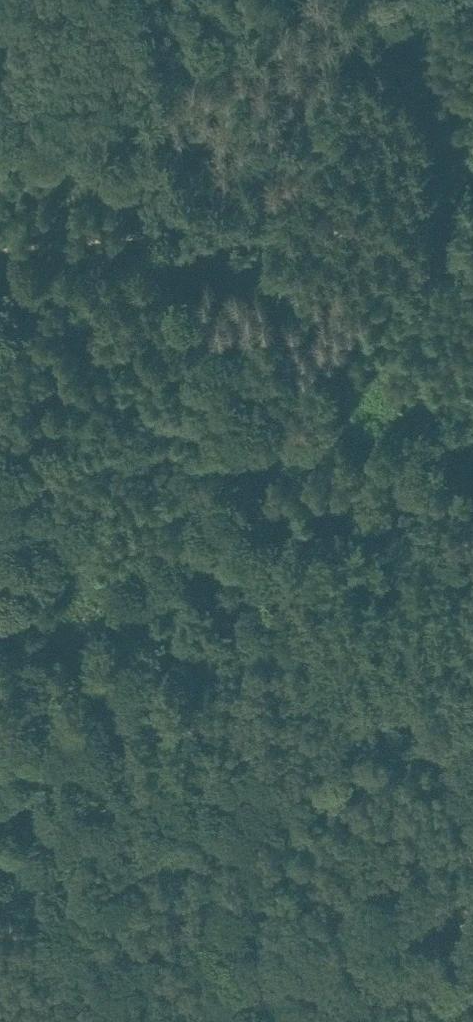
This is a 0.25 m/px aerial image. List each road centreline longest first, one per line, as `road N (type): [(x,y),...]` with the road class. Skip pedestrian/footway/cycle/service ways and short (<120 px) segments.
road 1 (track): [(261,210),(211,233),(0,246)]
road 2 (track): [(375,0),(351,34),(296,164),(261,210)]

